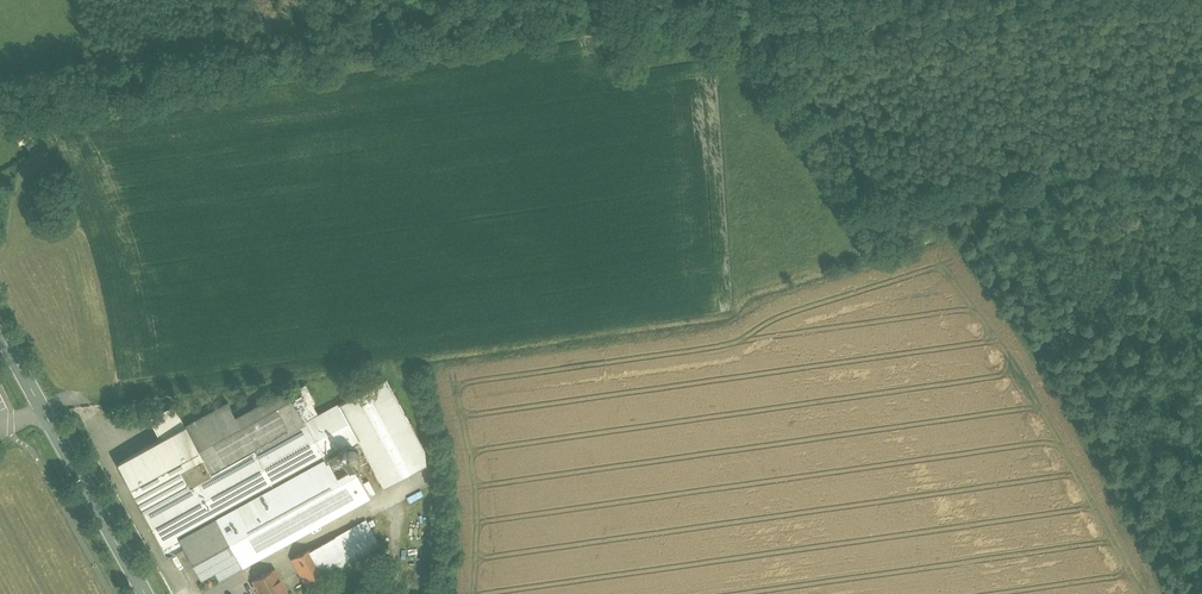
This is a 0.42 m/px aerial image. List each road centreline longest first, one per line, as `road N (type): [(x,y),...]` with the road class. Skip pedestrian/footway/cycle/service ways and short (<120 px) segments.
road 1 (secondary): [(146,593),(44,410)]

